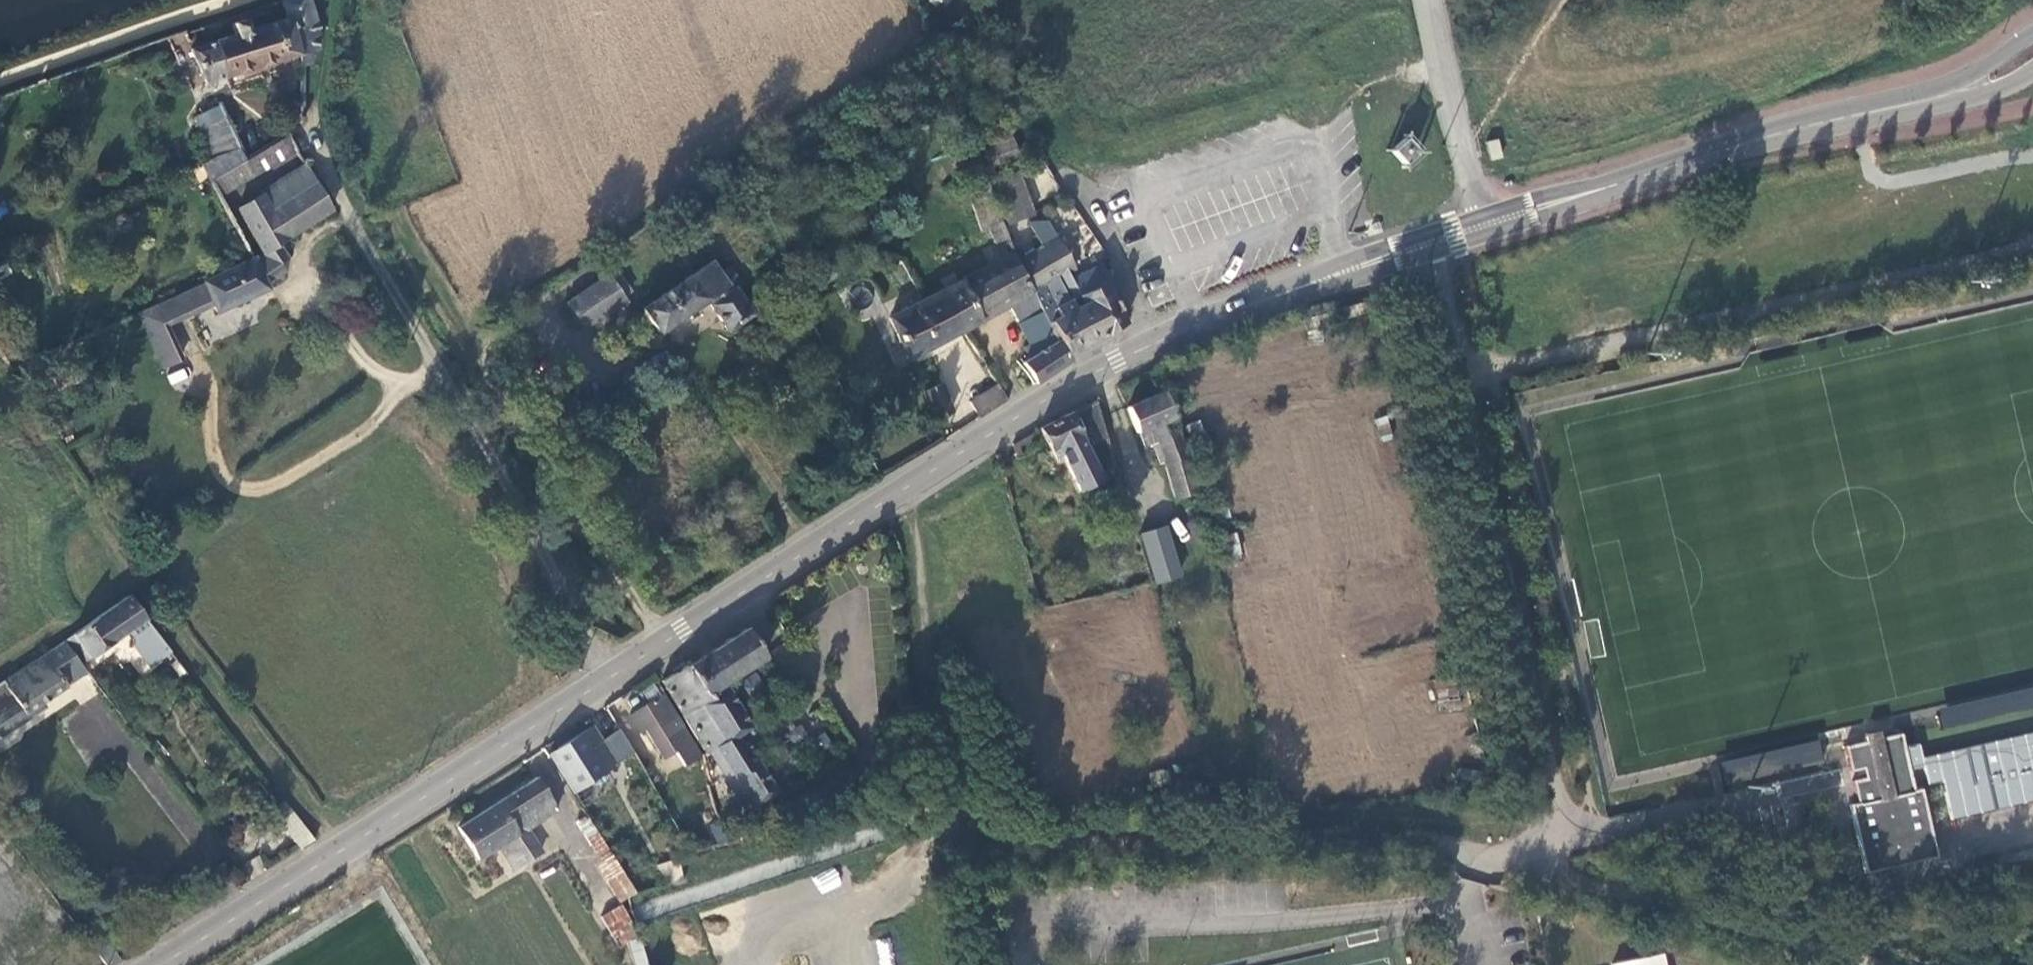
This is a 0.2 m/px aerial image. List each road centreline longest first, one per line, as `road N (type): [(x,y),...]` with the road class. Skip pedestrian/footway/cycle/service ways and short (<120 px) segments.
road 1 (tertiary): [(160,964),(1040,402),(1121,360),(1433,241),(1930,98)]
road 2 (track): [(0,386),(143,598),(347,846)]
road 3 (track): [(1493,370),(2032,245)]
road 4 (tertiary): [(2032,32),(1930,98)]

